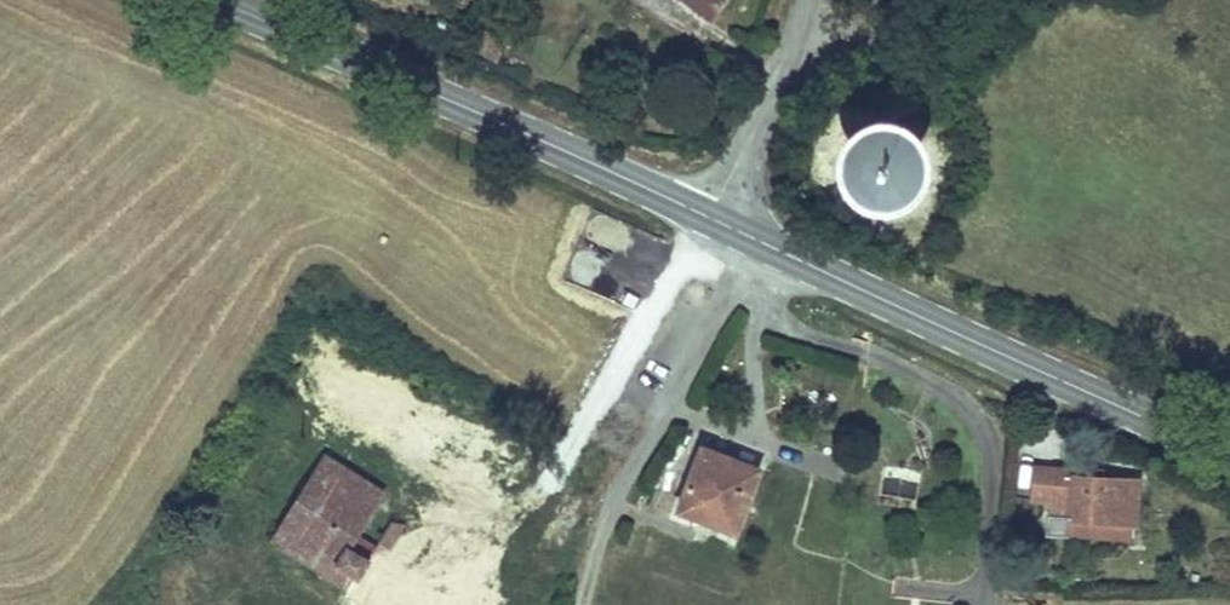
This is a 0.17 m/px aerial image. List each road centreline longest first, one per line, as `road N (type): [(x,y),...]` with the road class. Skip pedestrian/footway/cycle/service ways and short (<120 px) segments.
road 1 (primary): [(708,217),(1229,456)]
road 2 (primary): [(217,0),(708,217)]
road 3 (track): [(617,484),(548,526),(519,529),(486,524),(334,443)]
road 4 (residential): [(708,217),(809,0)]

